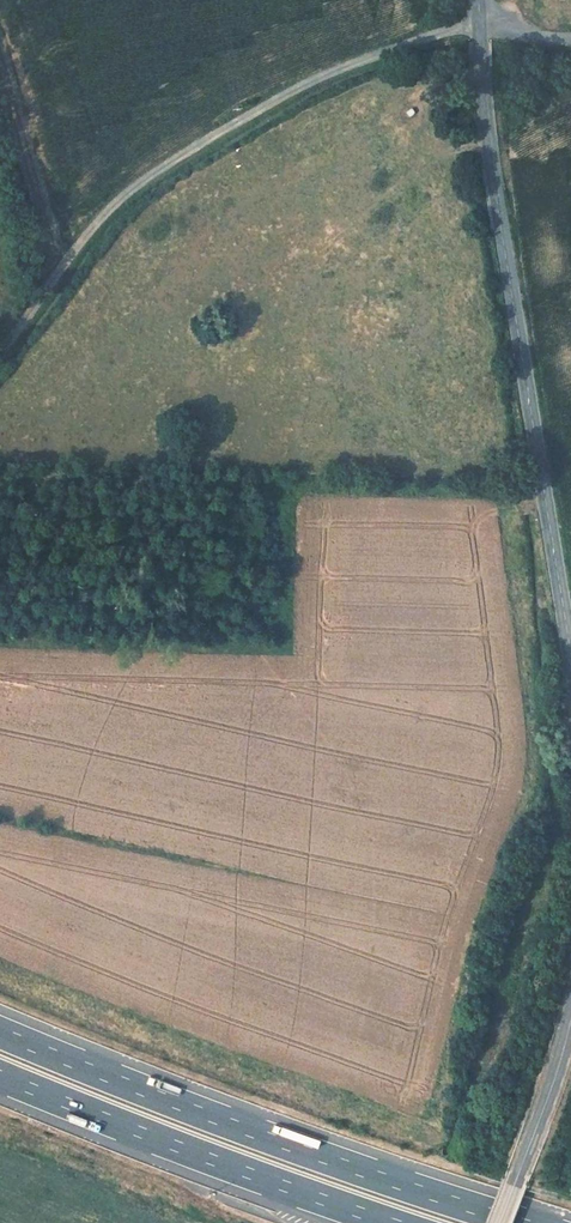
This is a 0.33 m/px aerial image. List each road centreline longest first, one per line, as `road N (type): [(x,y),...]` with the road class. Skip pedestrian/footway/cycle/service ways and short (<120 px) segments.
road 1 (tertiary): [(479,25),(488,151),(570,660)]
road 2 (track): [(479,25),(345,69),(149,180),(110,210),(0,357)]
road 3 (motorway): [(520,1222),(386,1181),(0,1032)]
road 4 (motorway): [(0,1075),(396,1222)]
road 5 (tertiary): [(570,1021),(502,1222)]

